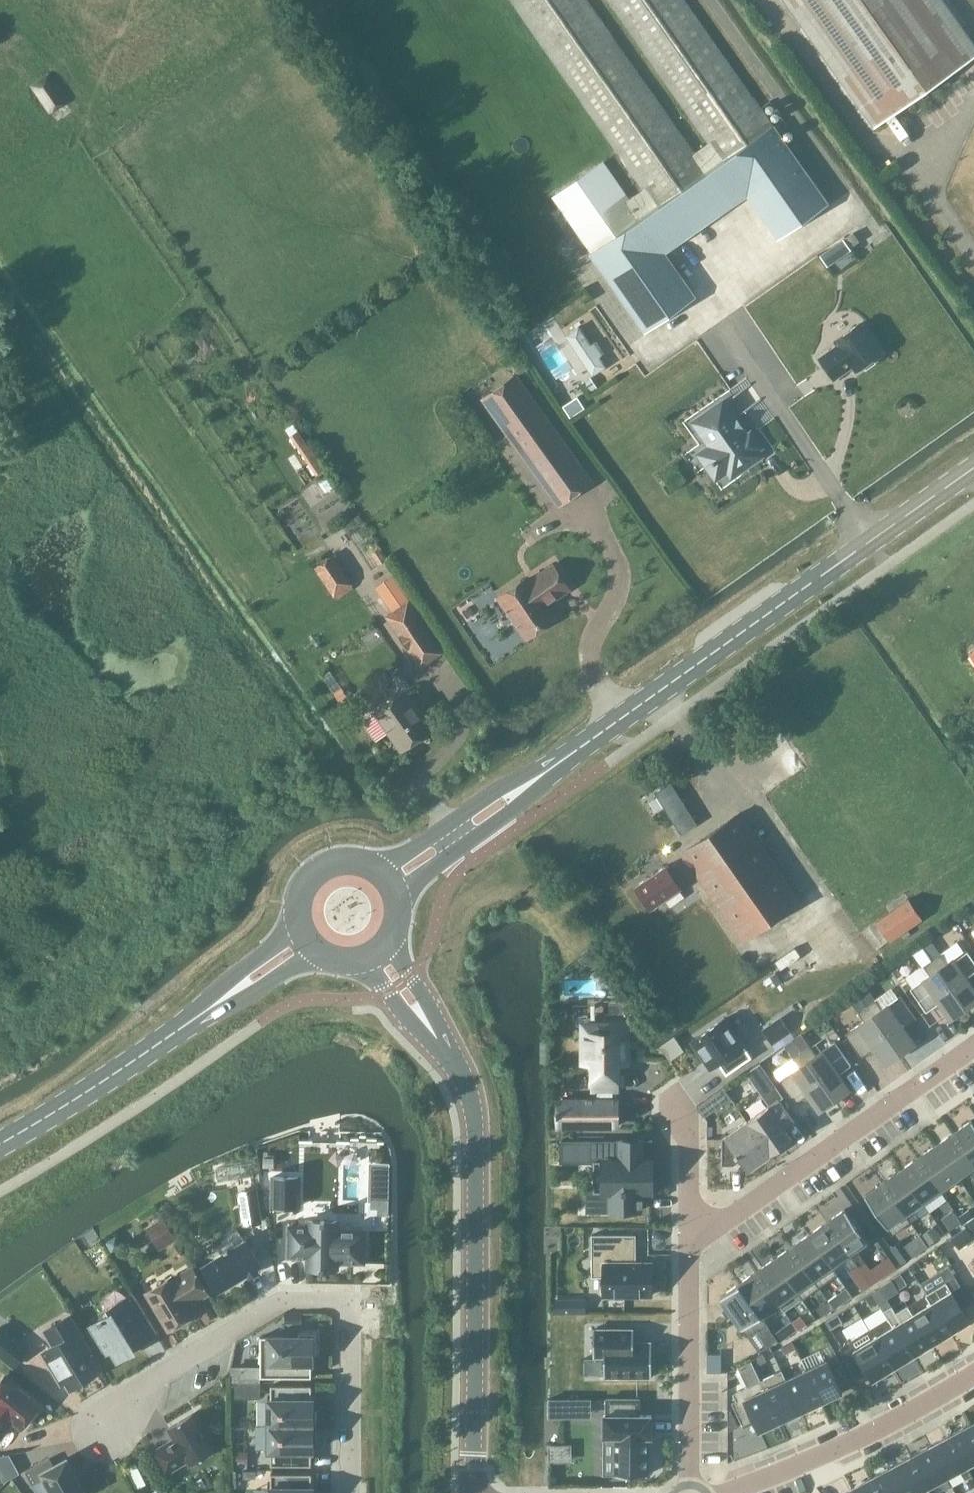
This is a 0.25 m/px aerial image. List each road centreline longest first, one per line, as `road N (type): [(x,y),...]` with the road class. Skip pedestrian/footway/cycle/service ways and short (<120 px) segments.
road 1 (secondary): [(544,773),(973,467)]
road 2 (residential): [(350,1492),(350,1302),(282,1301),(93,1422)]
road 3 (unclassified): [(473,1492),(475,1125),(466,1085),(443,1045)]
road 4 (residential): [(687,1243),(973,1041)]
road 5 (residential): [(728,1492),(866,1436),(973,1375)]
road 6 (residential): [(689,1492),(687,1243)]
road 7 (secondary): [(0,1143),(208,1009)]
road 8 (secondary): [(544,773),(511,781),(401,855),(371,865)]
road 9 (secondary): [(398,903),(418,878),(526,799),(544,773)]
road 10 (residential): [(687,1243),(689,1132),(668,1094)]
road 11 (secondary): [(208,1009),(220,1011),(292,966),(326,955)]
road 12 (secondary): [(297,916),(212,995),(208,1009)]
road 13 (unclassified): [(354,960),(430,1042),(443,1045)]
road 14 (unclassified): [(443,1045),(444,1031),(392,935)]

